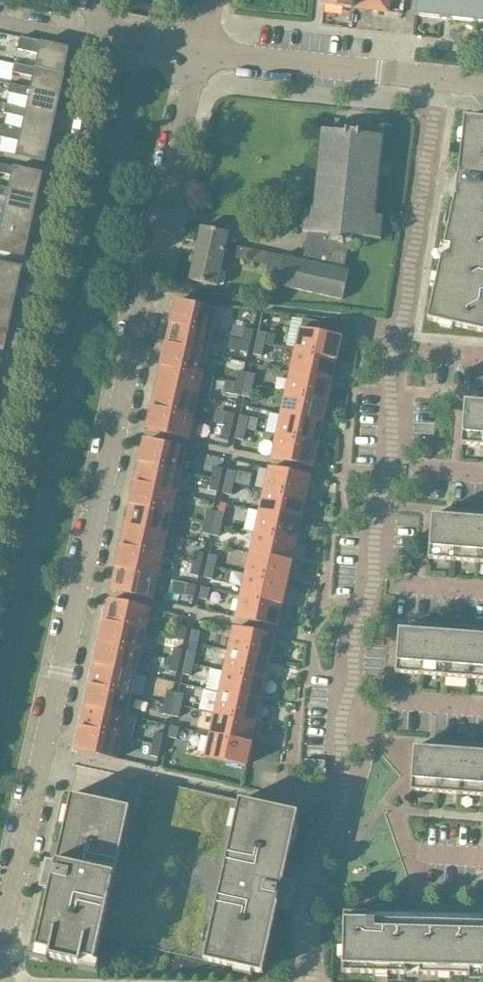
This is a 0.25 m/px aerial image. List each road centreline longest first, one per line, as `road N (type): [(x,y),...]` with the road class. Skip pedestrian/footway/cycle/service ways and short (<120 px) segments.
road 1 (residential): [(435,80),(396,353),(393,464),(338,736),(347,796),(309,875),(316,981)]
road 2 (residential): [(0,938),(194,56)]
road 3 (residential): [(93,41),(0,431)]
road 4 (residential): [(194,56),(435,80)]

